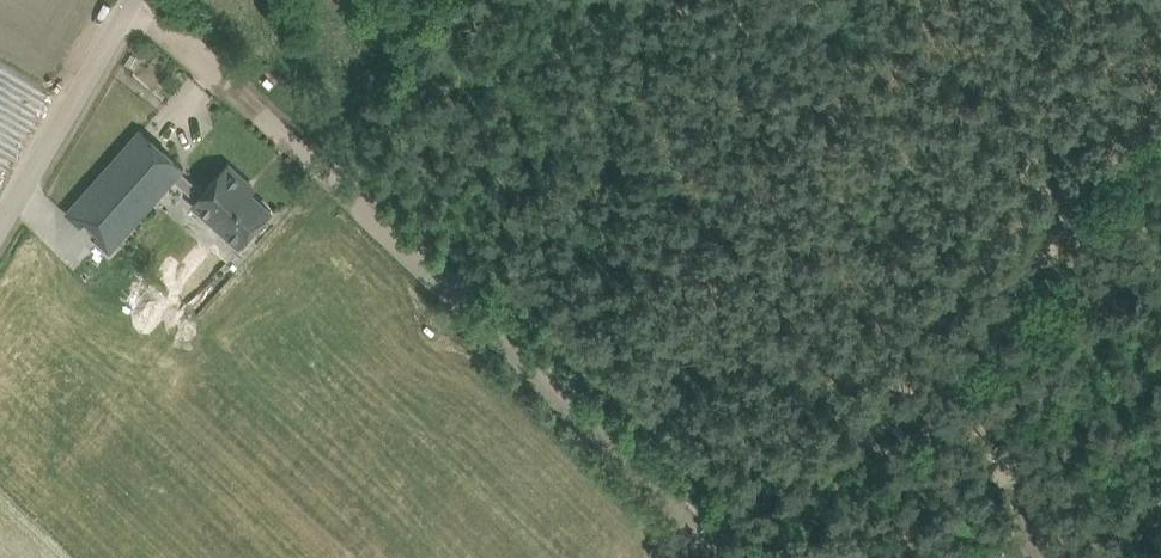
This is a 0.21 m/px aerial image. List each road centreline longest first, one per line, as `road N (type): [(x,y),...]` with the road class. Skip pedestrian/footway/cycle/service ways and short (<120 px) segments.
road 1 (track): [(133,0),(222,58),(353,180),(729,557)]
road 2 (track): [(742,557),(1160,149)]
road 3 (unclassified): [(0,213),(126,0)]

